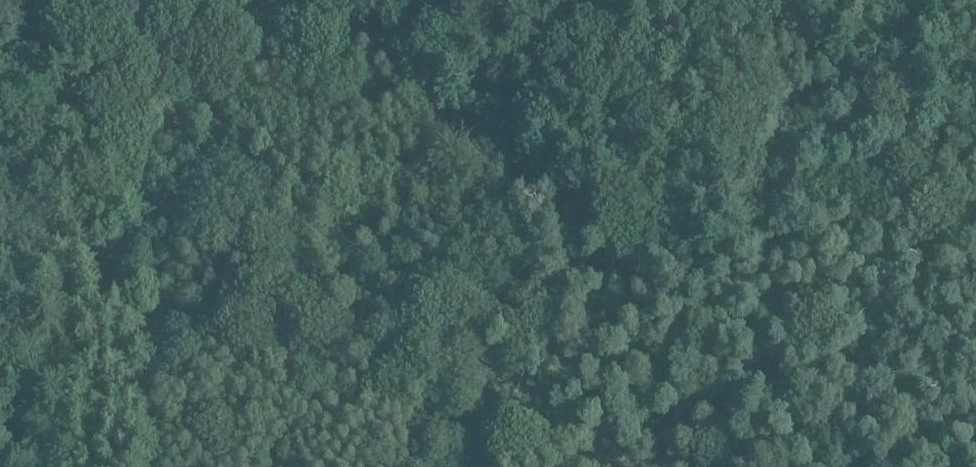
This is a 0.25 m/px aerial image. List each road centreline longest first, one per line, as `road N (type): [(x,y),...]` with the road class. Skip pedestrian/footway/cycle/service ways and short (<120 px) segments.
road 1 (track): [(597,0),(439,466)]
road 2 (track): [(541,166),(975,385)]
road 3 (track): [(74,466),(56,0)]
road 4 (track): [(321,0),(563,97)]

